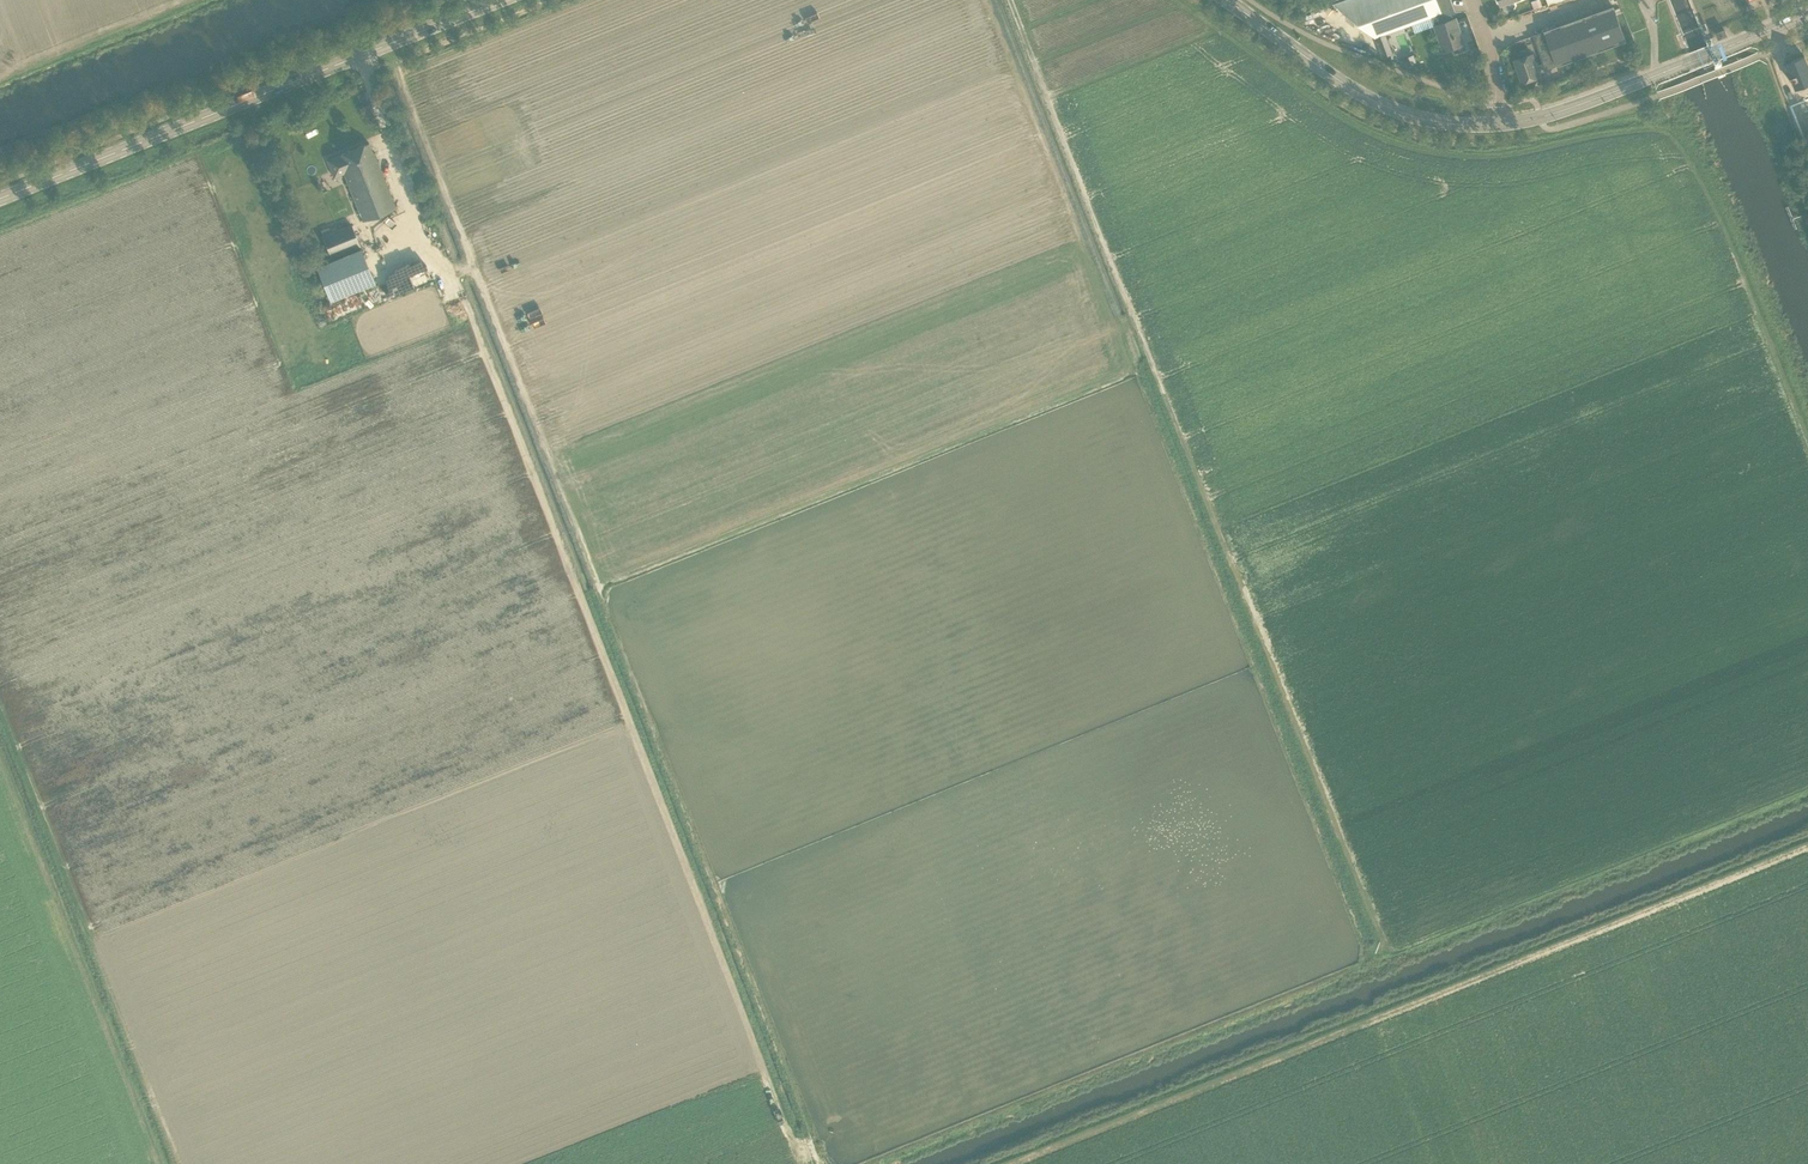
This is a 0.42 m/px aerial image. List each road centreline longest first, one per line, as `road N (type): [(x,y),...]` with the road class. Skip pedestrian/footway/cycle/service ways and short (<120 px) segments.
road 1 (track): [(1013,0),(1384,957)]
road 2 (tertiary): [(0,196),(495,0)]
road 3 (tertiary): [(1499,123),(1573,105),(1807,14)]
road 4 (tertiary): [(1229,0),(1379,101),(1433,118),(1499,123)]
road 5 (unclassified): [(1499,123),(1497,69),(1473,0)]

